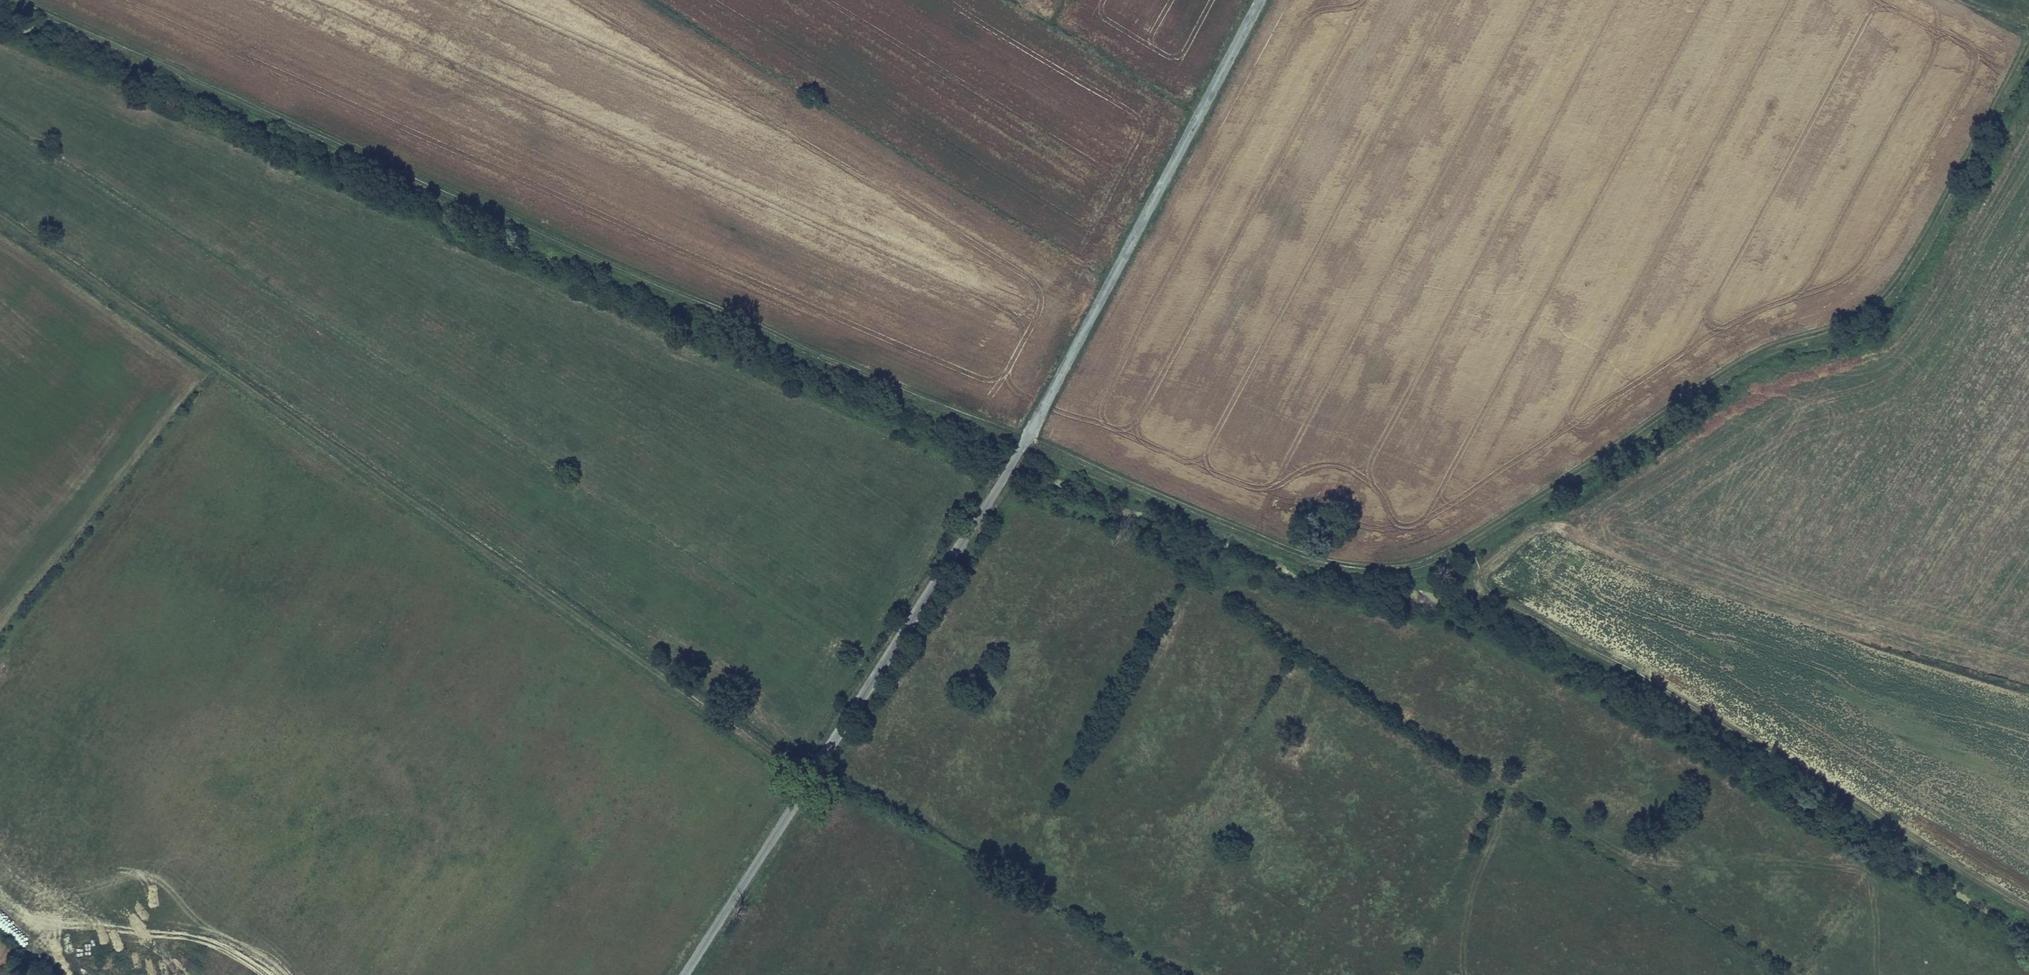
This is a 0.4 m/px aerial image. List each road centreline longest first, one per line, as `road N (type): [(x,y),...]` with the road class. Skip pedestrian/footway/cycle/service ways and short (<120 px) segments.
road 1 (track): [(2028,910),(1489,592),(1463,551),(1413,567),(1346,564),(1025,440)]
road 2 (unclassified): [(682,974),(1025,440),(1257,0)]
road 3 (track): [(809,781),(0,217)]

